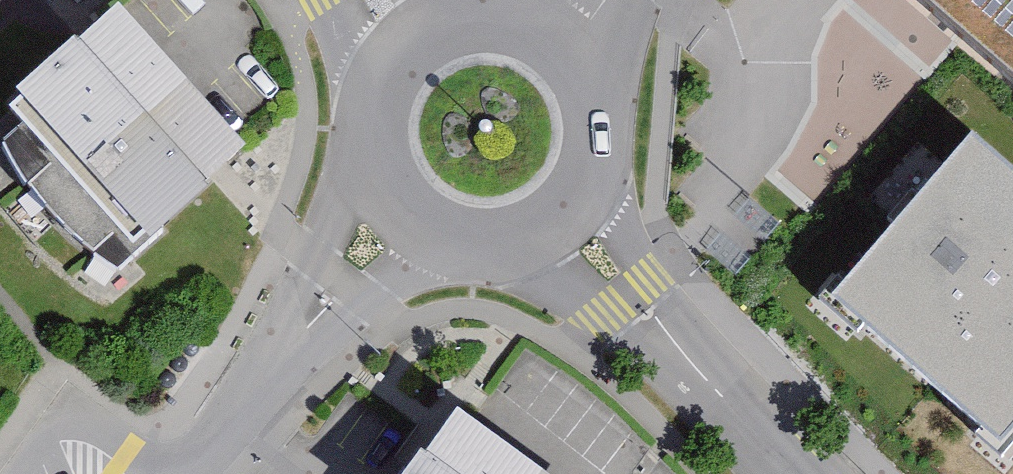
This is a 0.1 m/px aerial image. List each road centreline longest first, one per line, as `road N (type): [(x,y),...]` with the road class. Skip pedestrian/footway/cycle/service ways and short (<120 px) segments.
road 1 (residential): [(673,353),(614,209),(602,132)]
road 2 (residential): [(372,139),(330,277),(298,342)]
road 3 (residential): [(298,342),(354,298),(417,270),(481,255)]
road 4 (residential): [(494,255),(611,305),(673,353)]
road 5 (residential): [(494,255),(556,232),(582,205),(598,170),(602,132)]
road 6 (residential): [(372,139),(378,180),(395,210),(420,234),(481,255)]
road 7 (residential): [(791,473),(673,353)]
road 8 (residential): [(298,342),(205,473)]
road 9 (residential): [(488,25),(451,31),(417,49),(391,76),(374,116)]
road 10 (residential): [(329,0),(374,116)]

